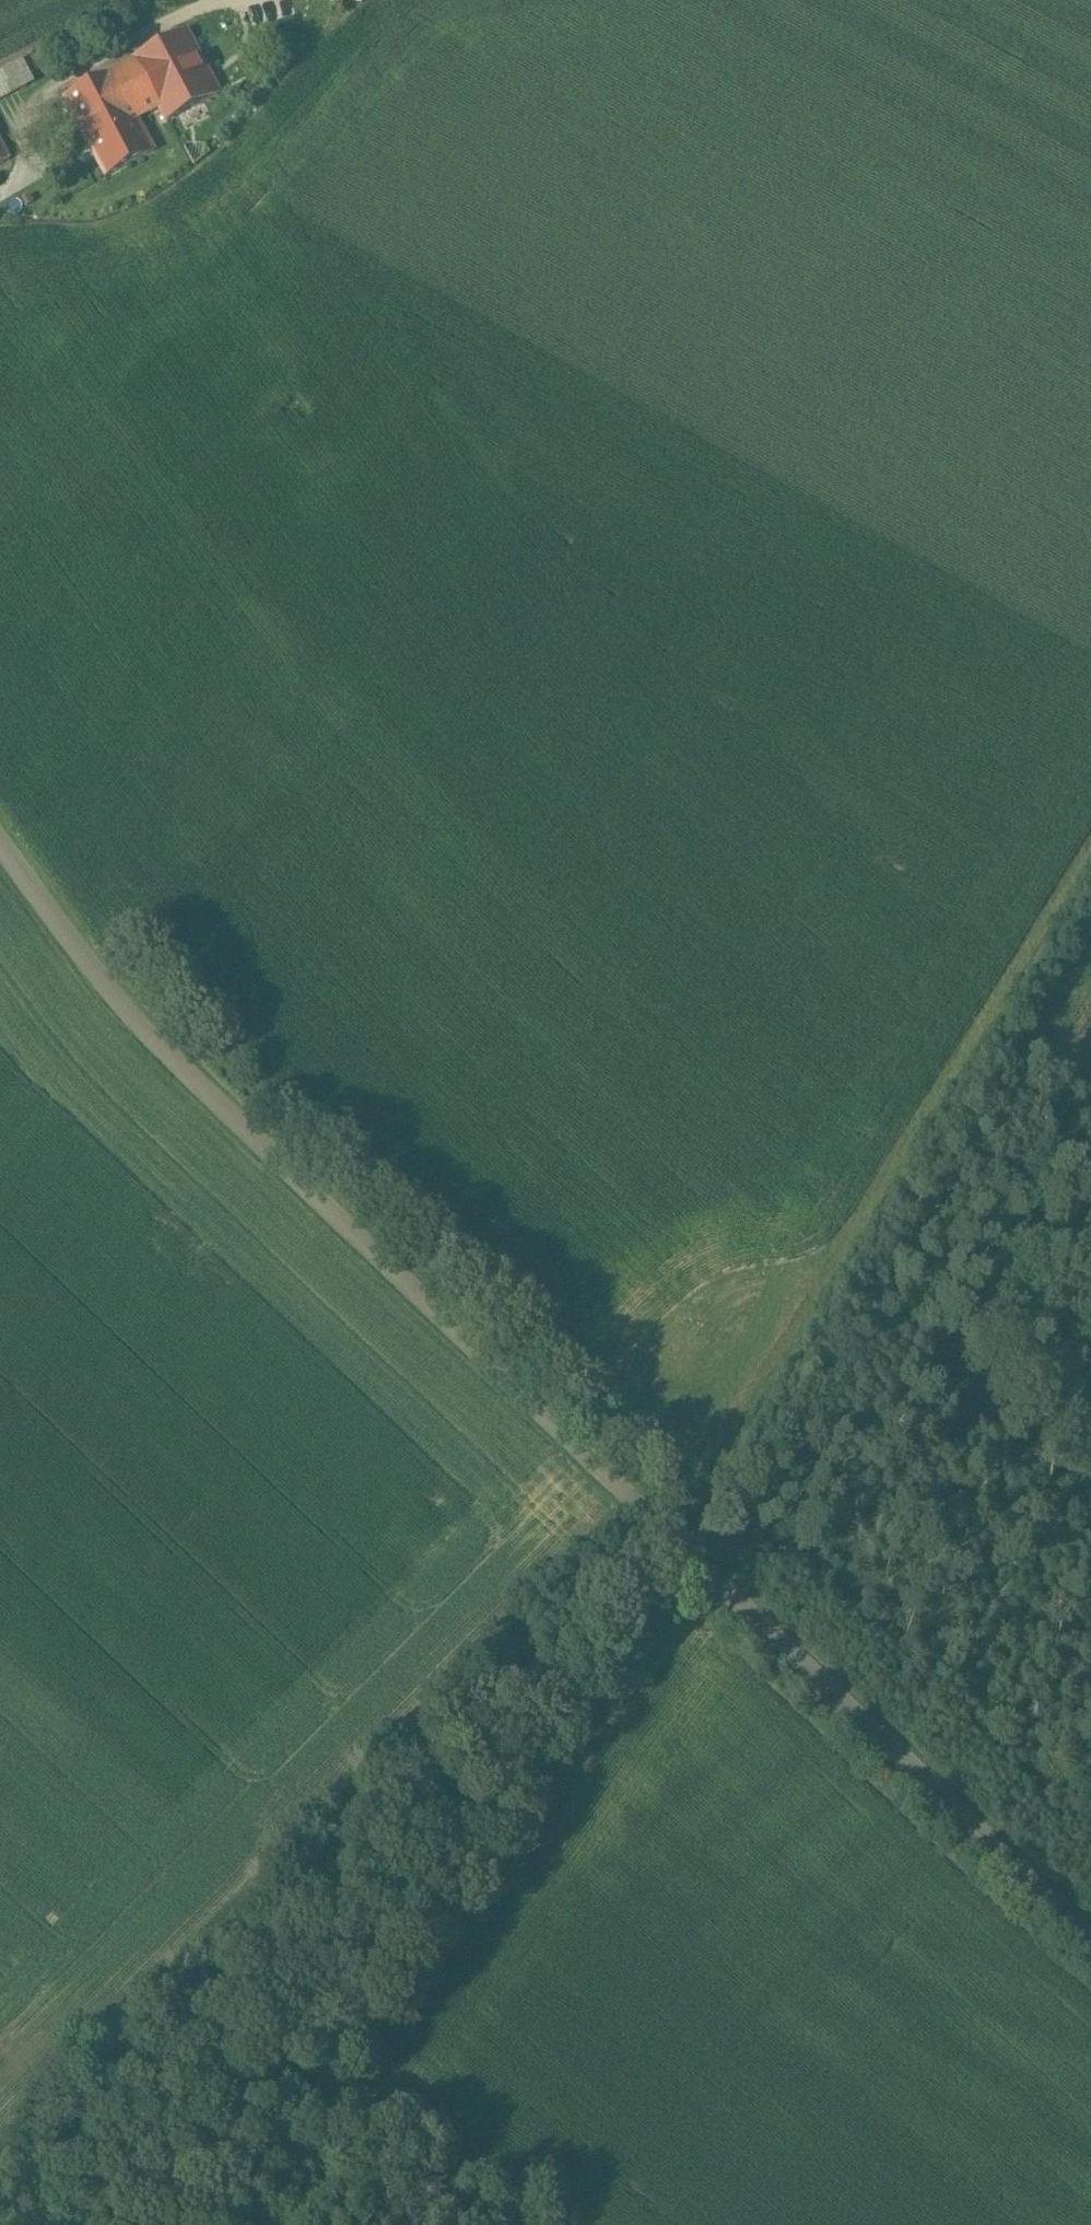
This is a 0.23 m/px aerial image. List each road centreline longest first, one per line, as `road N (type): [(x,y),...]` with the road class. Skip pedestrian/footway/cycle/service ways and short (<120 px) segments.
road 1 (unclassified): [(1090,1934),(235,1120),(86,962),(0,844)]
road 2 (track): [(213,0),(65,73),(55,92)]

